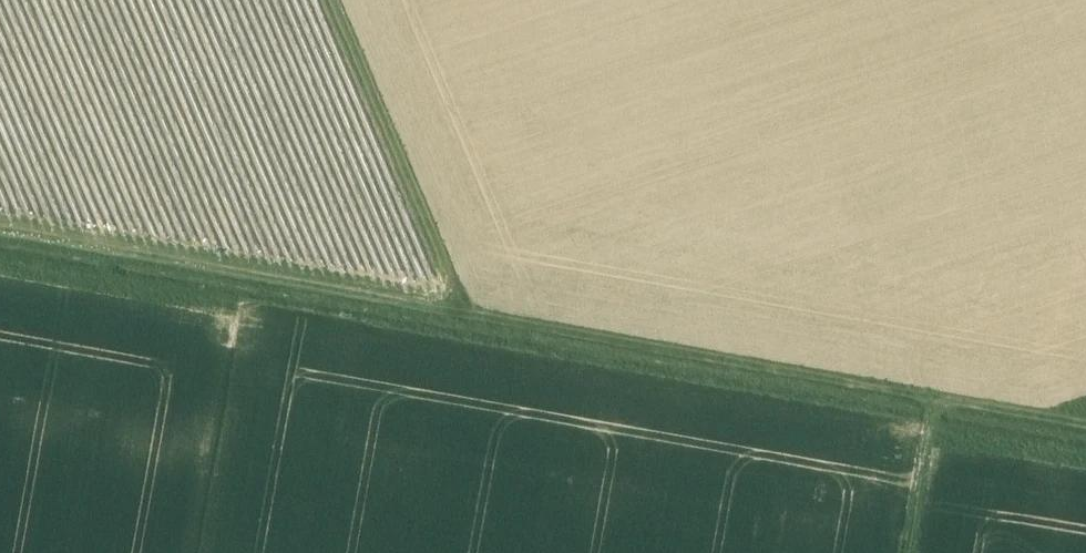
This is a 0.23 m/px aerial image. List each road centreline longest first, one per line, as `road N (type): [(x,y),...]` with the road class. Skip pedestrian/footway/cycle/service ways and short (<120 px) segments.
road 1 (track): [(0,231),(1085,427)]
road 2 (track): [(464,313),(342,0)]
road 3 (track): [(910,552),(938,400)]

